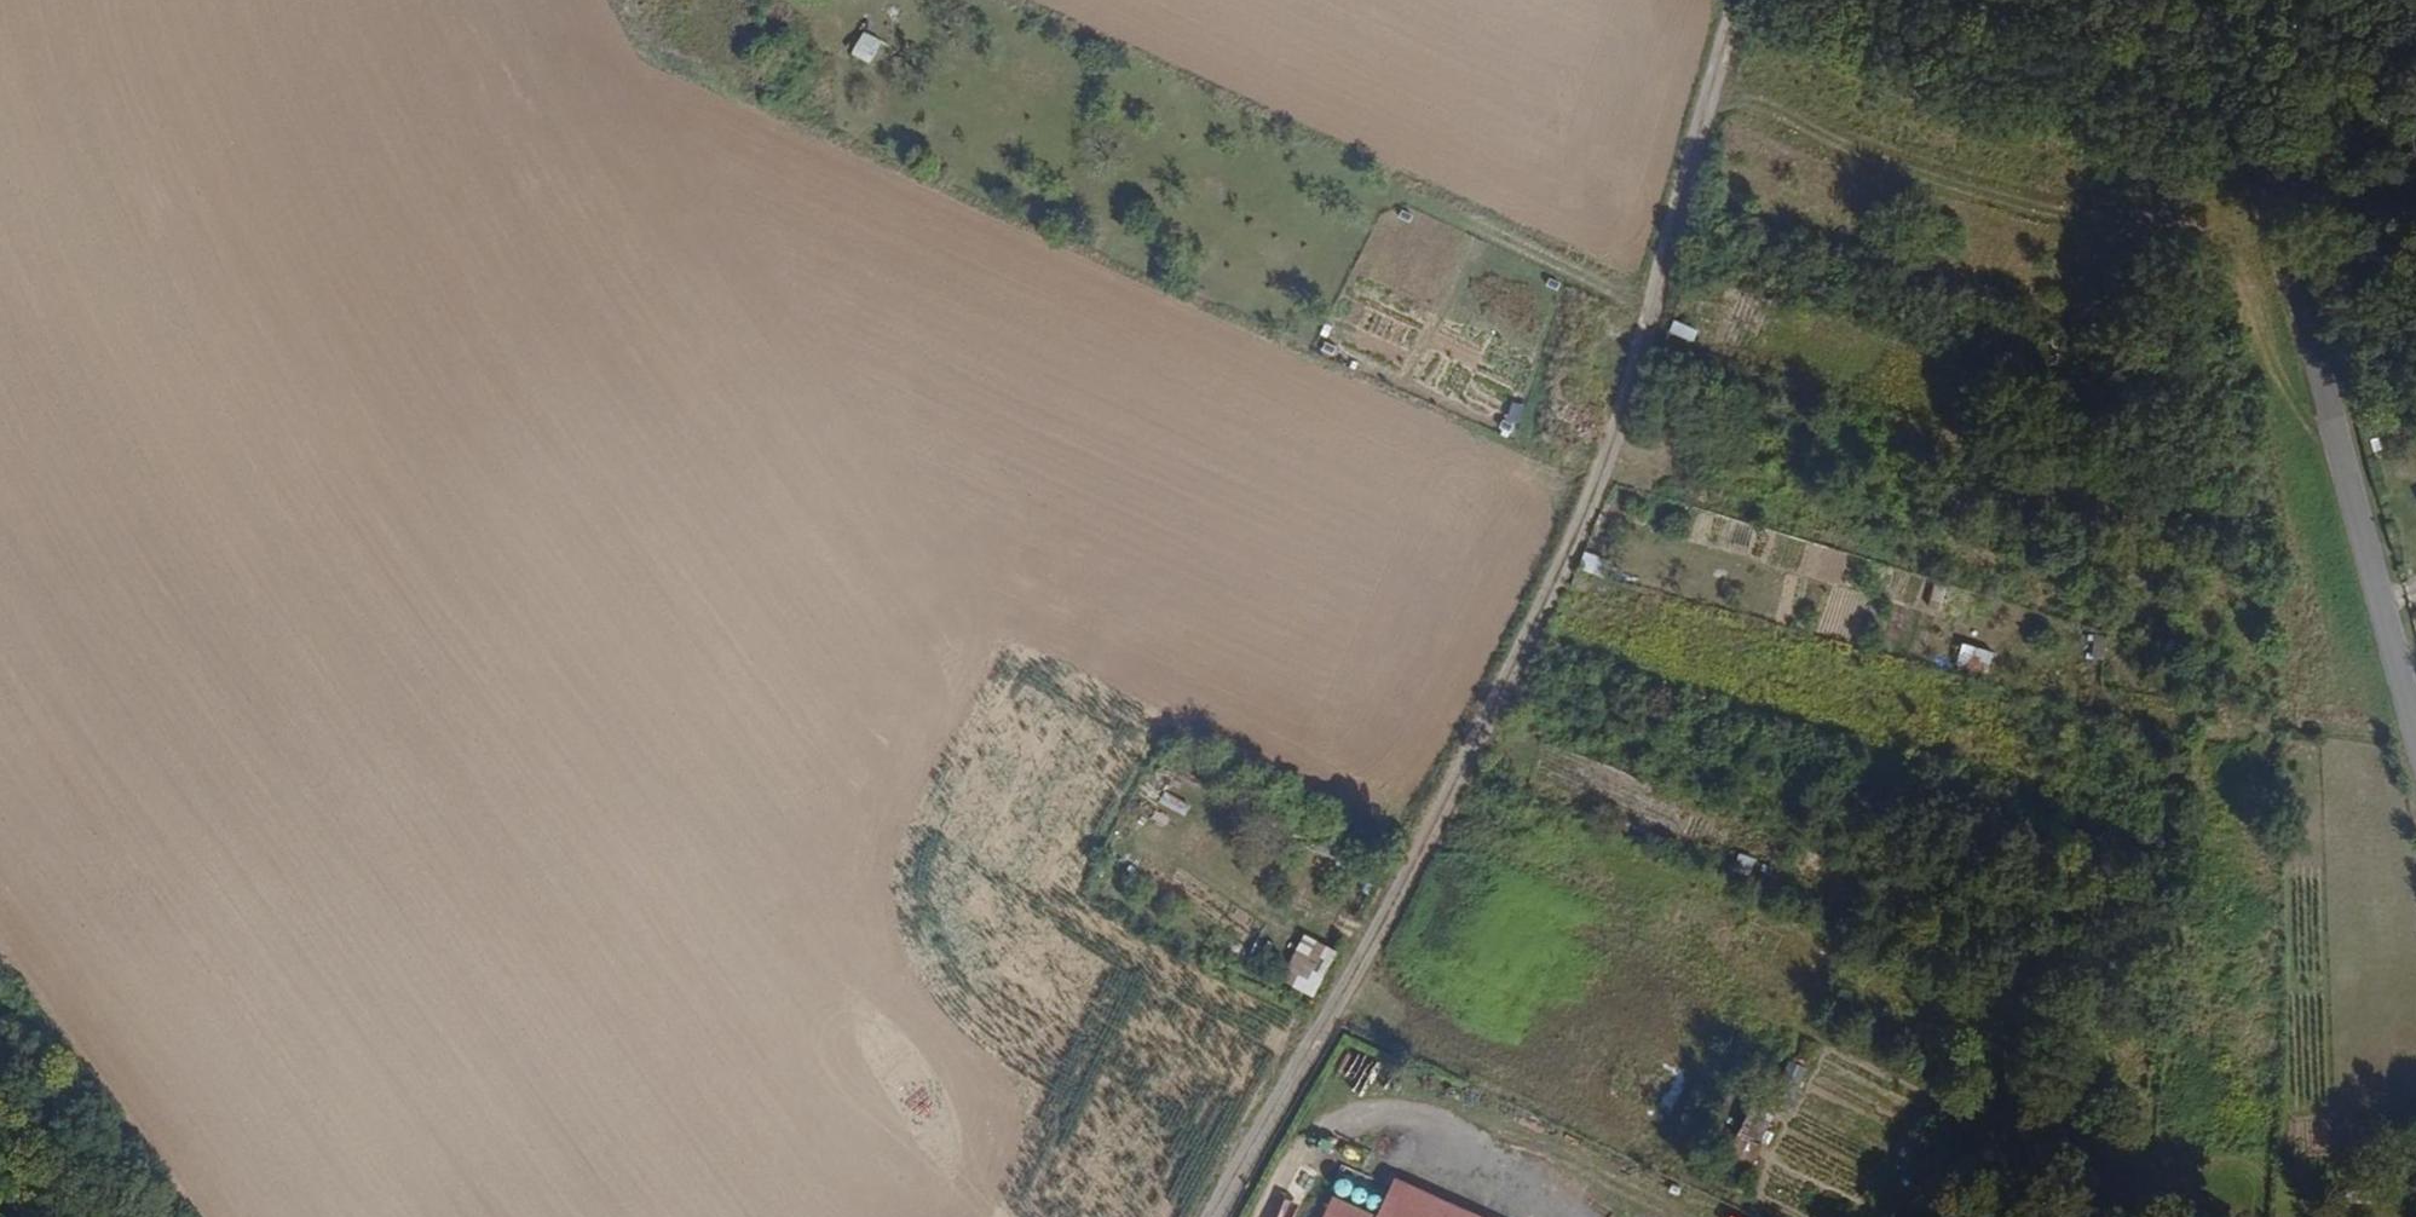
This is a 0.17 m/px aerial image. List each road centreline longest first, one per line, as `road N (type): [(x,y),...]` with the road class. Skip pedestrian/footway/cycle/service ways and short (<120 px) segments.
road 1 (track): [(1219,1216),(1355,971),(1589,507),(1633,384),(1734,0)]
road 2 (unclassified): [(2415,730),(2285,241),(2206,0)]

